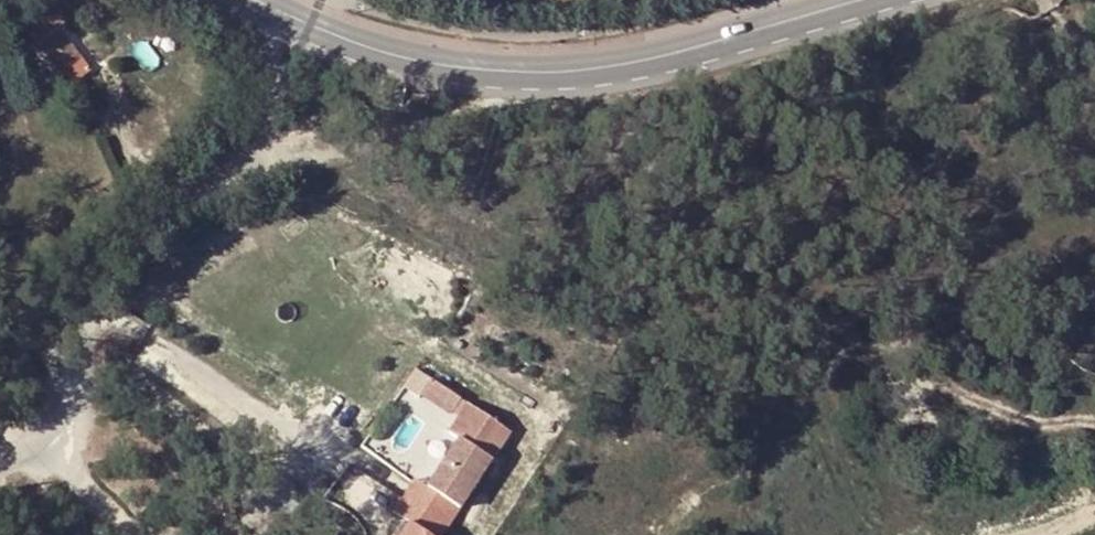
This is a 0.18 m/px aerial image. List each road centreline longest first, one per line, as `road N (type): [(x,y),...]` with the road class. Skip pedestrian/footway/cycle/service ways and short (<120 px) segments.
road 1 (unclassified): [(874,0),(624,66),(566,71),(429,62),(354,42),(284,10)]
road 2 (unclassified): [(19,449),(60,415),(103,284),(150,226),(257,143),(284,10)]
road 3 (track): [(210,504),(161,454),(70,394)]

